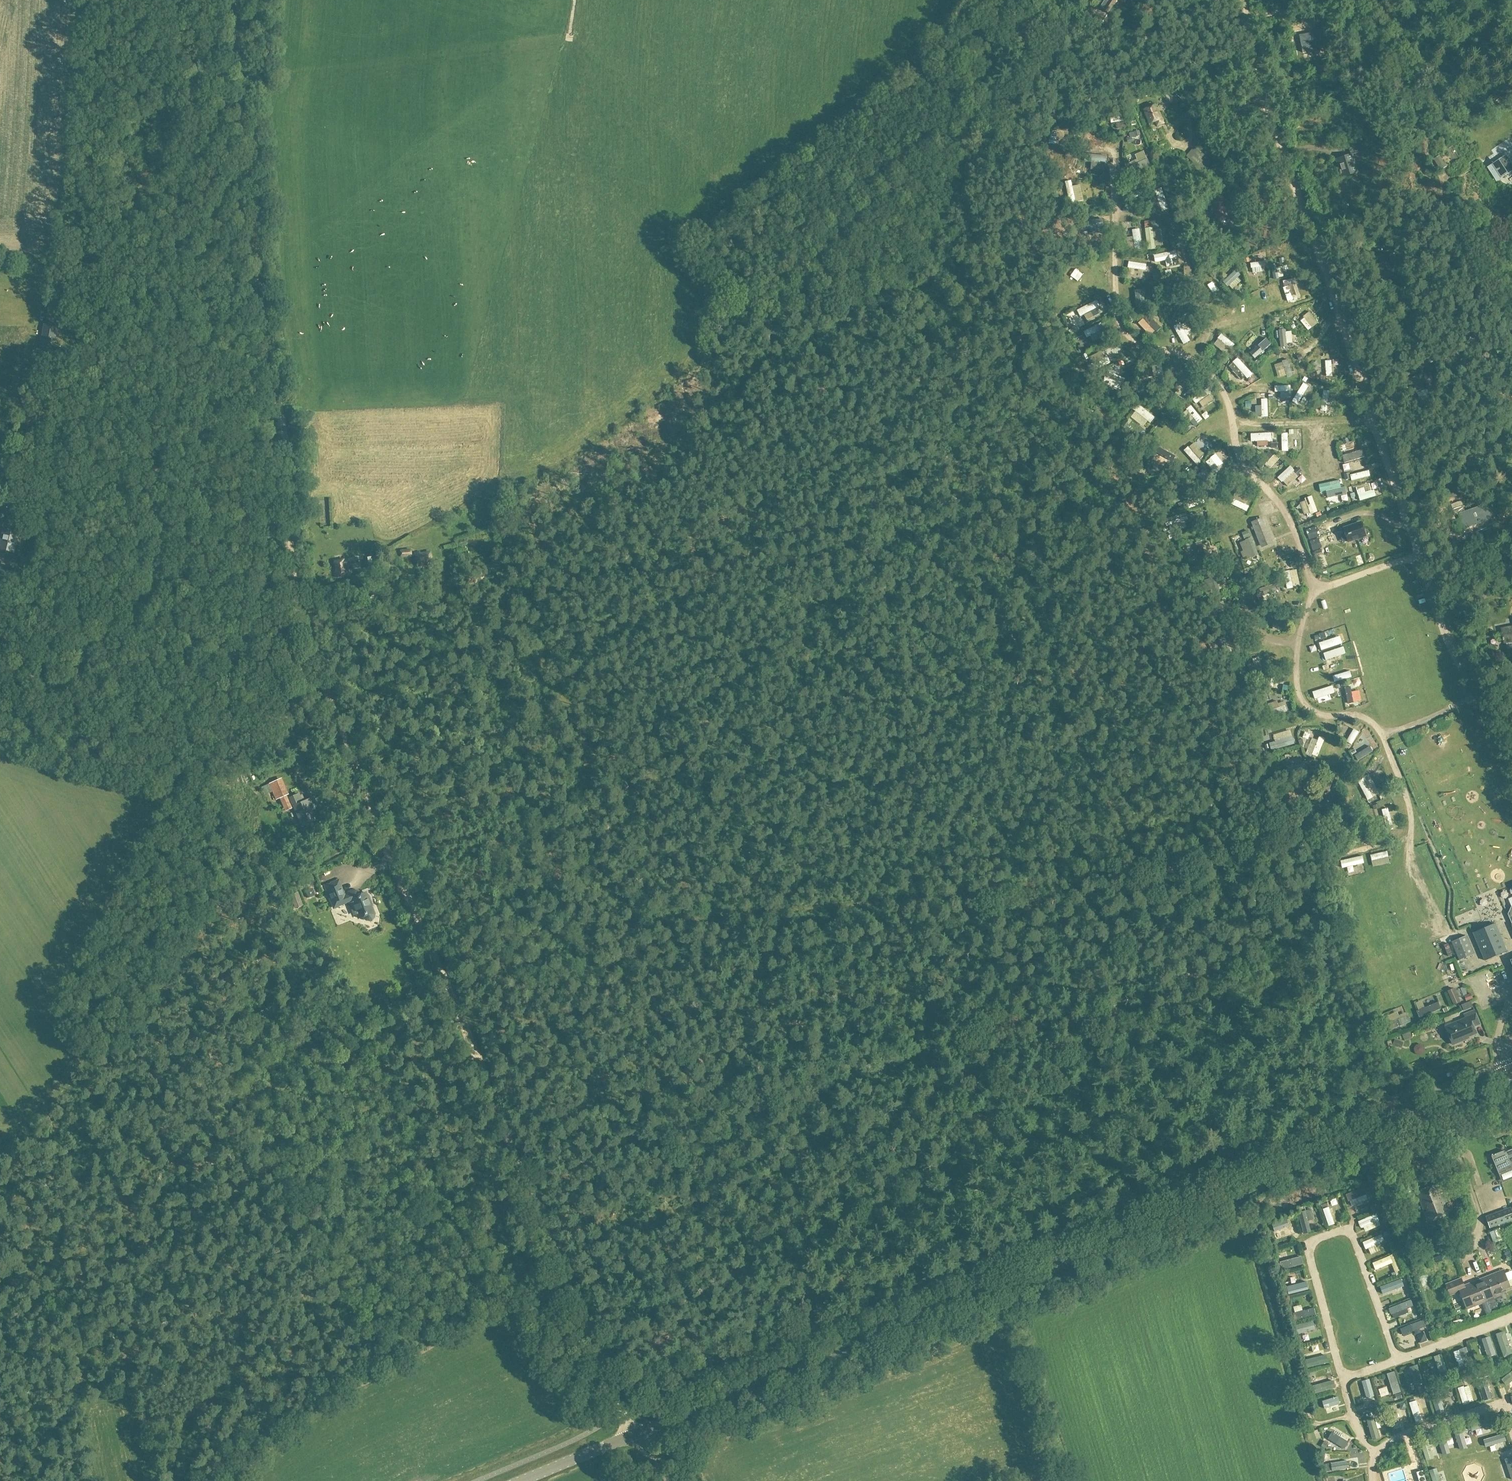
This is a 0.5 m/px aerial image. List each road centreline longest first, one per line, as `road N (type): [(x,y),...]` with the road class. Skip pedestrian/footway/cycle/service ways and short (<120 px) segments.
road 1 (track): [(422,929),(300,621),(290,576),(286,468),(260,321),(237,0)]
road 2 (tertiary): [(636,1433),(1511,1073)]
road 3 (track): [(1384,733),(1353,713),(1309,708),(1299,694),(1312,587),(1299,540),(1249,469),(1205,350),(1164,357),(1125,337),(1112,144)]
road 4 (track): [(1408,519),(1262,90),(1244,0)]
road 5 (track): [(623,1412),(422,929)]
road 6 (track): [(81,0),(67,308)]
road 7 (unclassified): [(1511,764),(1452,648),(1408,519)]
road 8 (track): [(1303,638),(1264,639),(1249,630),(1220,494),(1223,482),(1249,469)]
road 9 (track): [(70,240),(83,277),(82,354),(38,400),(32,454)]
road 10 (track): [(1205,350),(1208,319),(1176,227),(1154,216),(1113,216)]
road 11 (tertiary): [(520,1480),(636,1433)]

